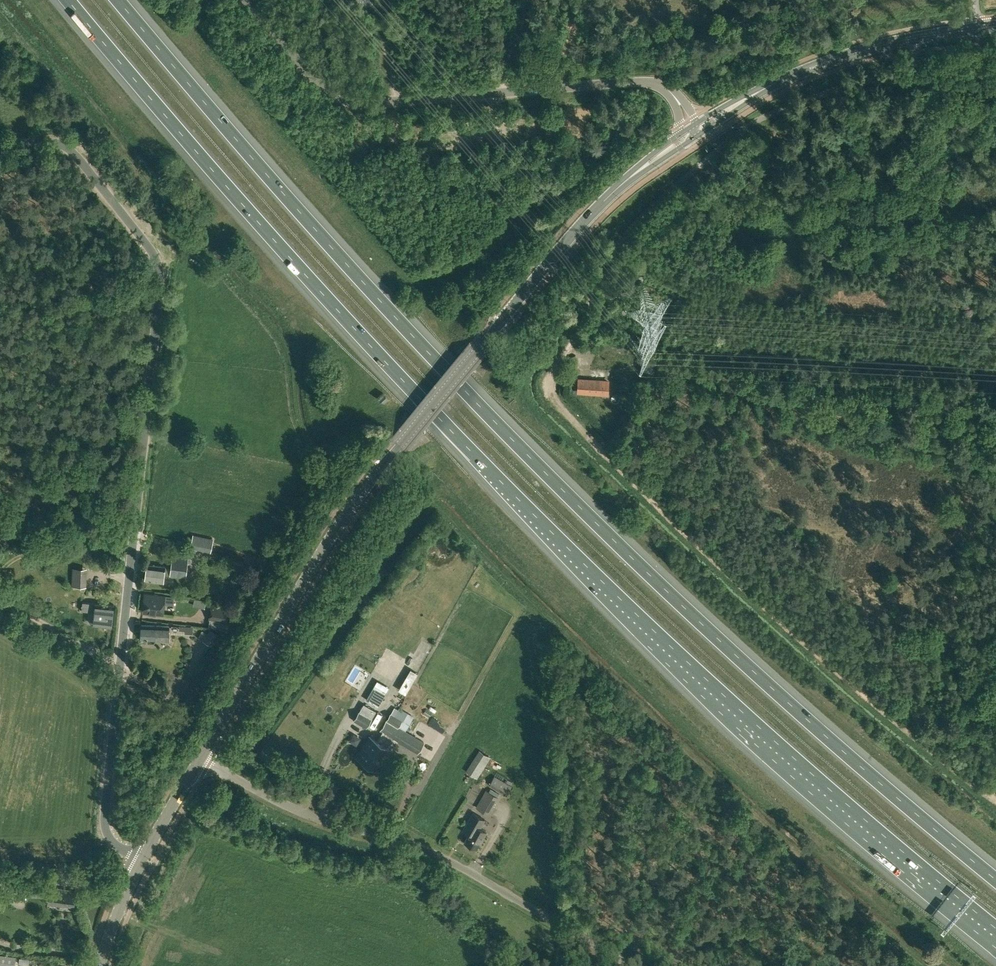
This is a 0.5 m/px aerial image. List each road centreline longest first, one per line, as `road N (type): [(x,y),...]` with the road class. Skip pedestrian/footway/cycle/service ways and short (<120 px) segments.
road 1 (motorway): [(67,0),(303,273),(485,466),(671,647),(995,928)]
road 2 (motorway): [(995,880),(810,723),(473,400),(119,0)]
road 3 (unclassified): [(141,861),(117,846),(104,817),(164,269),(64,147),(52,141),(0,149)]
road 4 (tertiary): [(200,760),(329,539),(618,188)]
road 5 (track): [(995,798),(872,699),(560,412),(548,383),(573,342)]
road 6 (unclassified): [(573,342),(615,247),(708,158),(755,121),(791,106),(863,82),(903,80),(912,39)]
road 7 (residential): [(628,965),(433,852),(320,820),(200,760)]
road 8 (unclassified): [(666,88),(614,82),(363,106),(306,69),(249,0)]
road 9 (tertiary): [(767,88),(912,39)]
road 10 (track): [(121,674),(0,603)]

